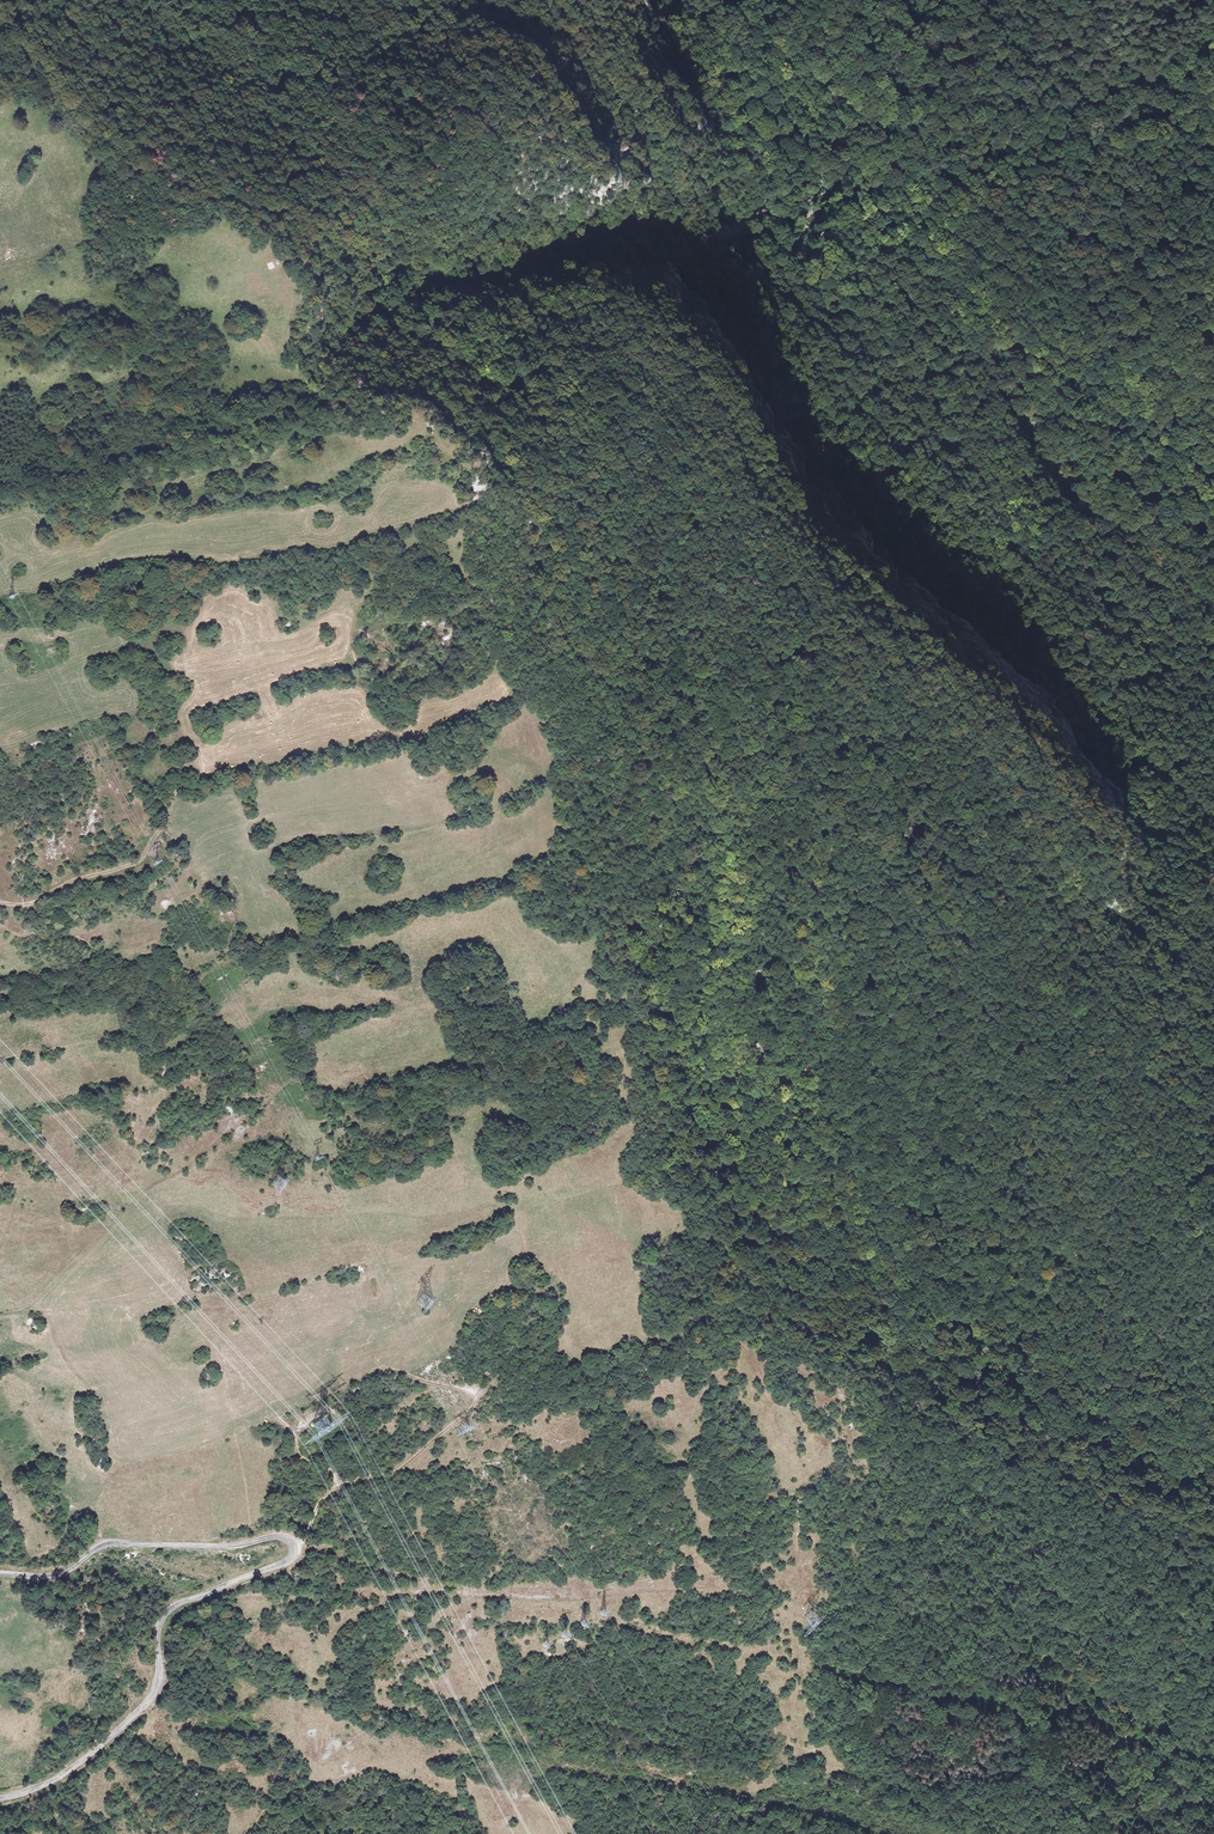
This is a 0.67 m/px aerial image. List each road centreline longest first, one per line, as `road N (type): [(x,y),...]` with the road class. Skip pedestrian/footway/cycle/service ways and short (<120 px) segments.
road 1 (residential): [(0,1799),(60,1776),(122,1732),(150,1701),(166,1615),(288,1561),(293,1548),(280,1536),(236,1546),(110,1543),(51,1578),(0,1574)]
road 2 (track): [(0,901),(37,901),(132,864)]

